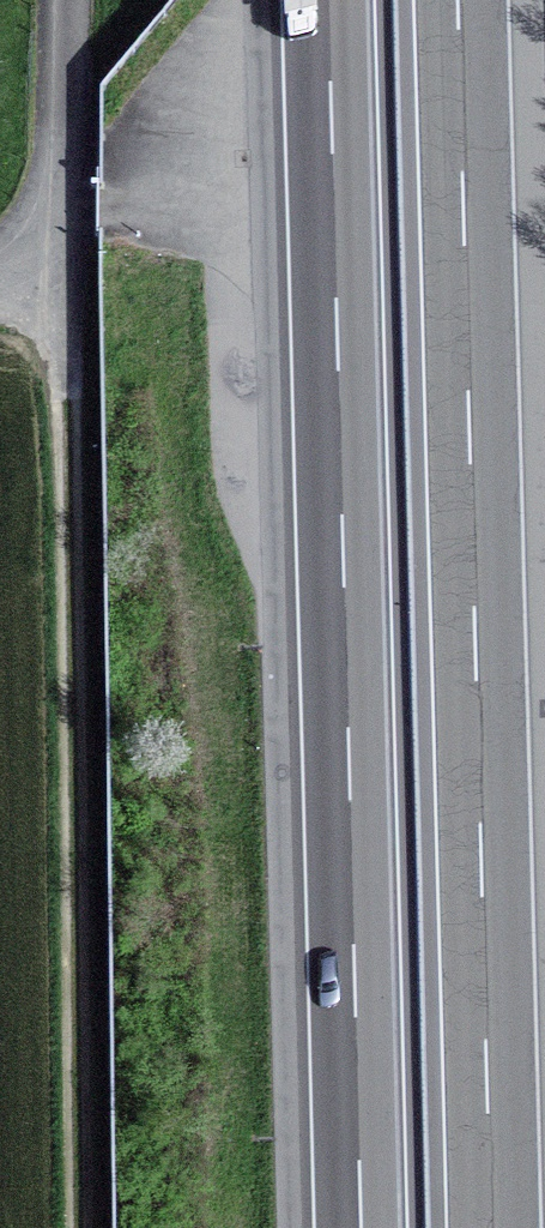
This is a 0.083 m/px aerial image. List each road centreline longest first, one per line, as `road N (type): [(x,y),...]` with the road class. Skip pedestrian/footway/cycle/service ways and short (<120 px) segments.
road 1 (motorway): [(328,0),(360,1227)]
road 2 (motorway): [(490,1227),(459,0)]
road 3 (residential): [(65,0),(56,203),(28,259),(0,274)]

